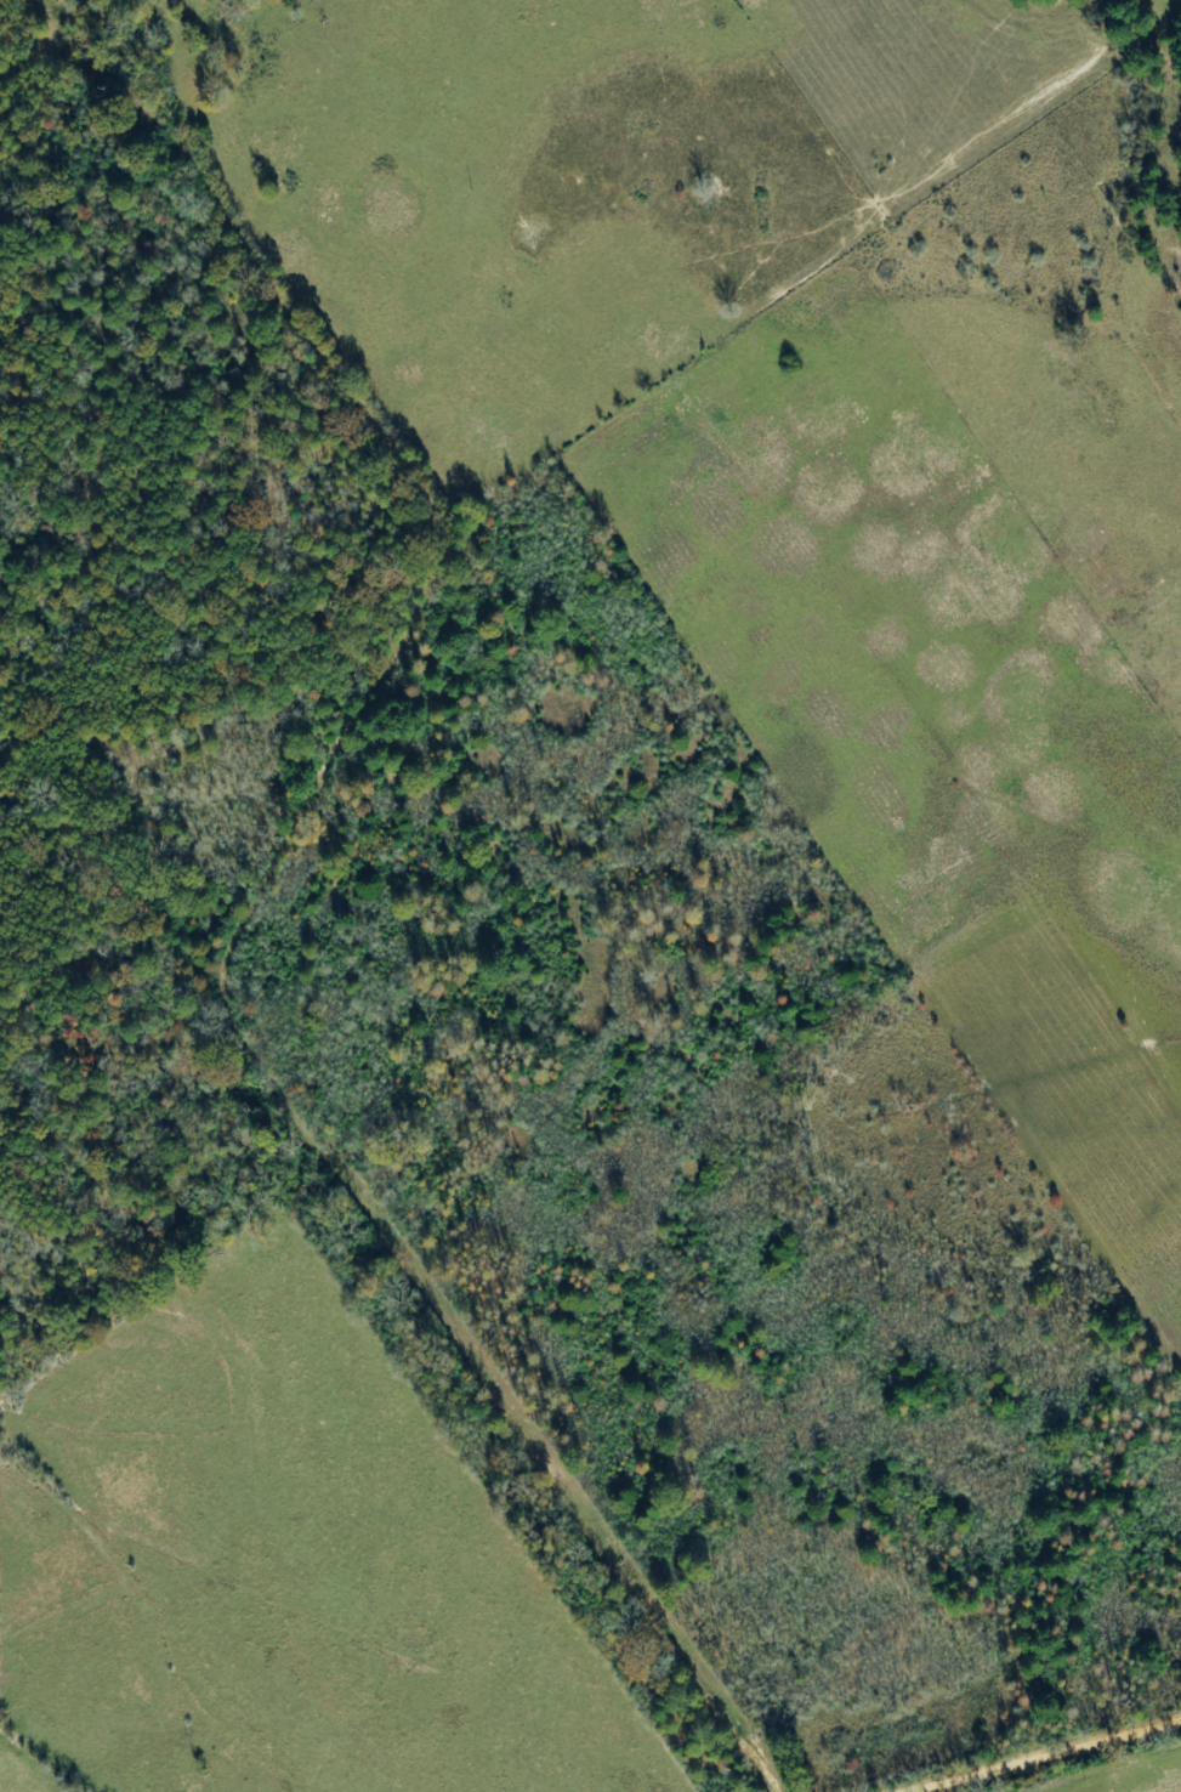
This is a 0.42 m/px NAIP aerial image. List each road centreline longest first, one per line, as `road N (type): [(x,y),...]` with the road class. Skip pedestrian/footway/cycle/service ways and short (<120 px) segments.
road 1 (residential): [(965,1791),(1180,1728)]

